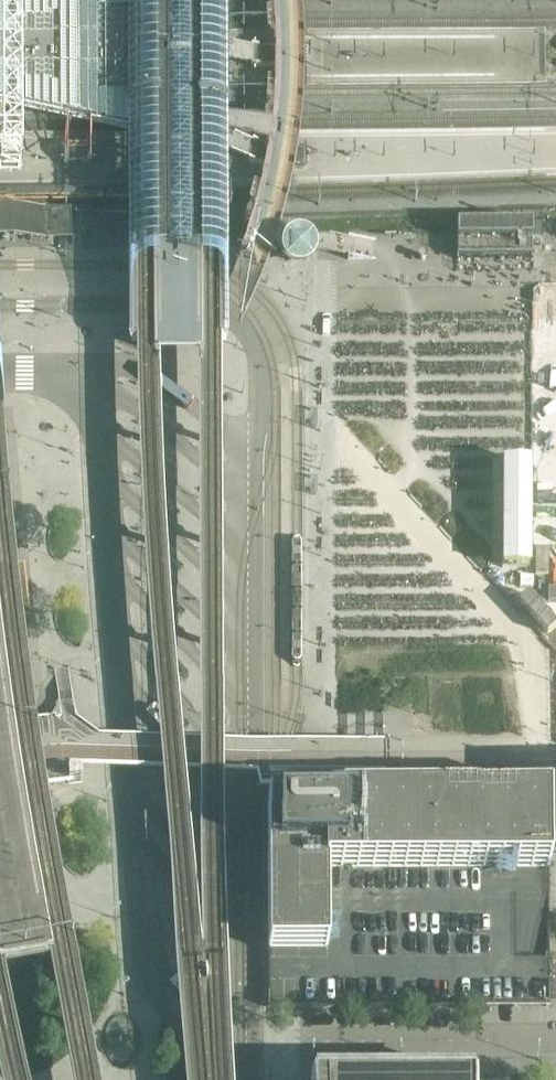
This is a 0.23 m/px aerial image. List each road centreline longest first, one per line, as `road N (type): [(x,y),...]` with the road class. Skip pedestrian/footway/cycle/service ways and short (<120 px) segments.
road 1 (unclassified): [(302,1045),(555,1042)]

